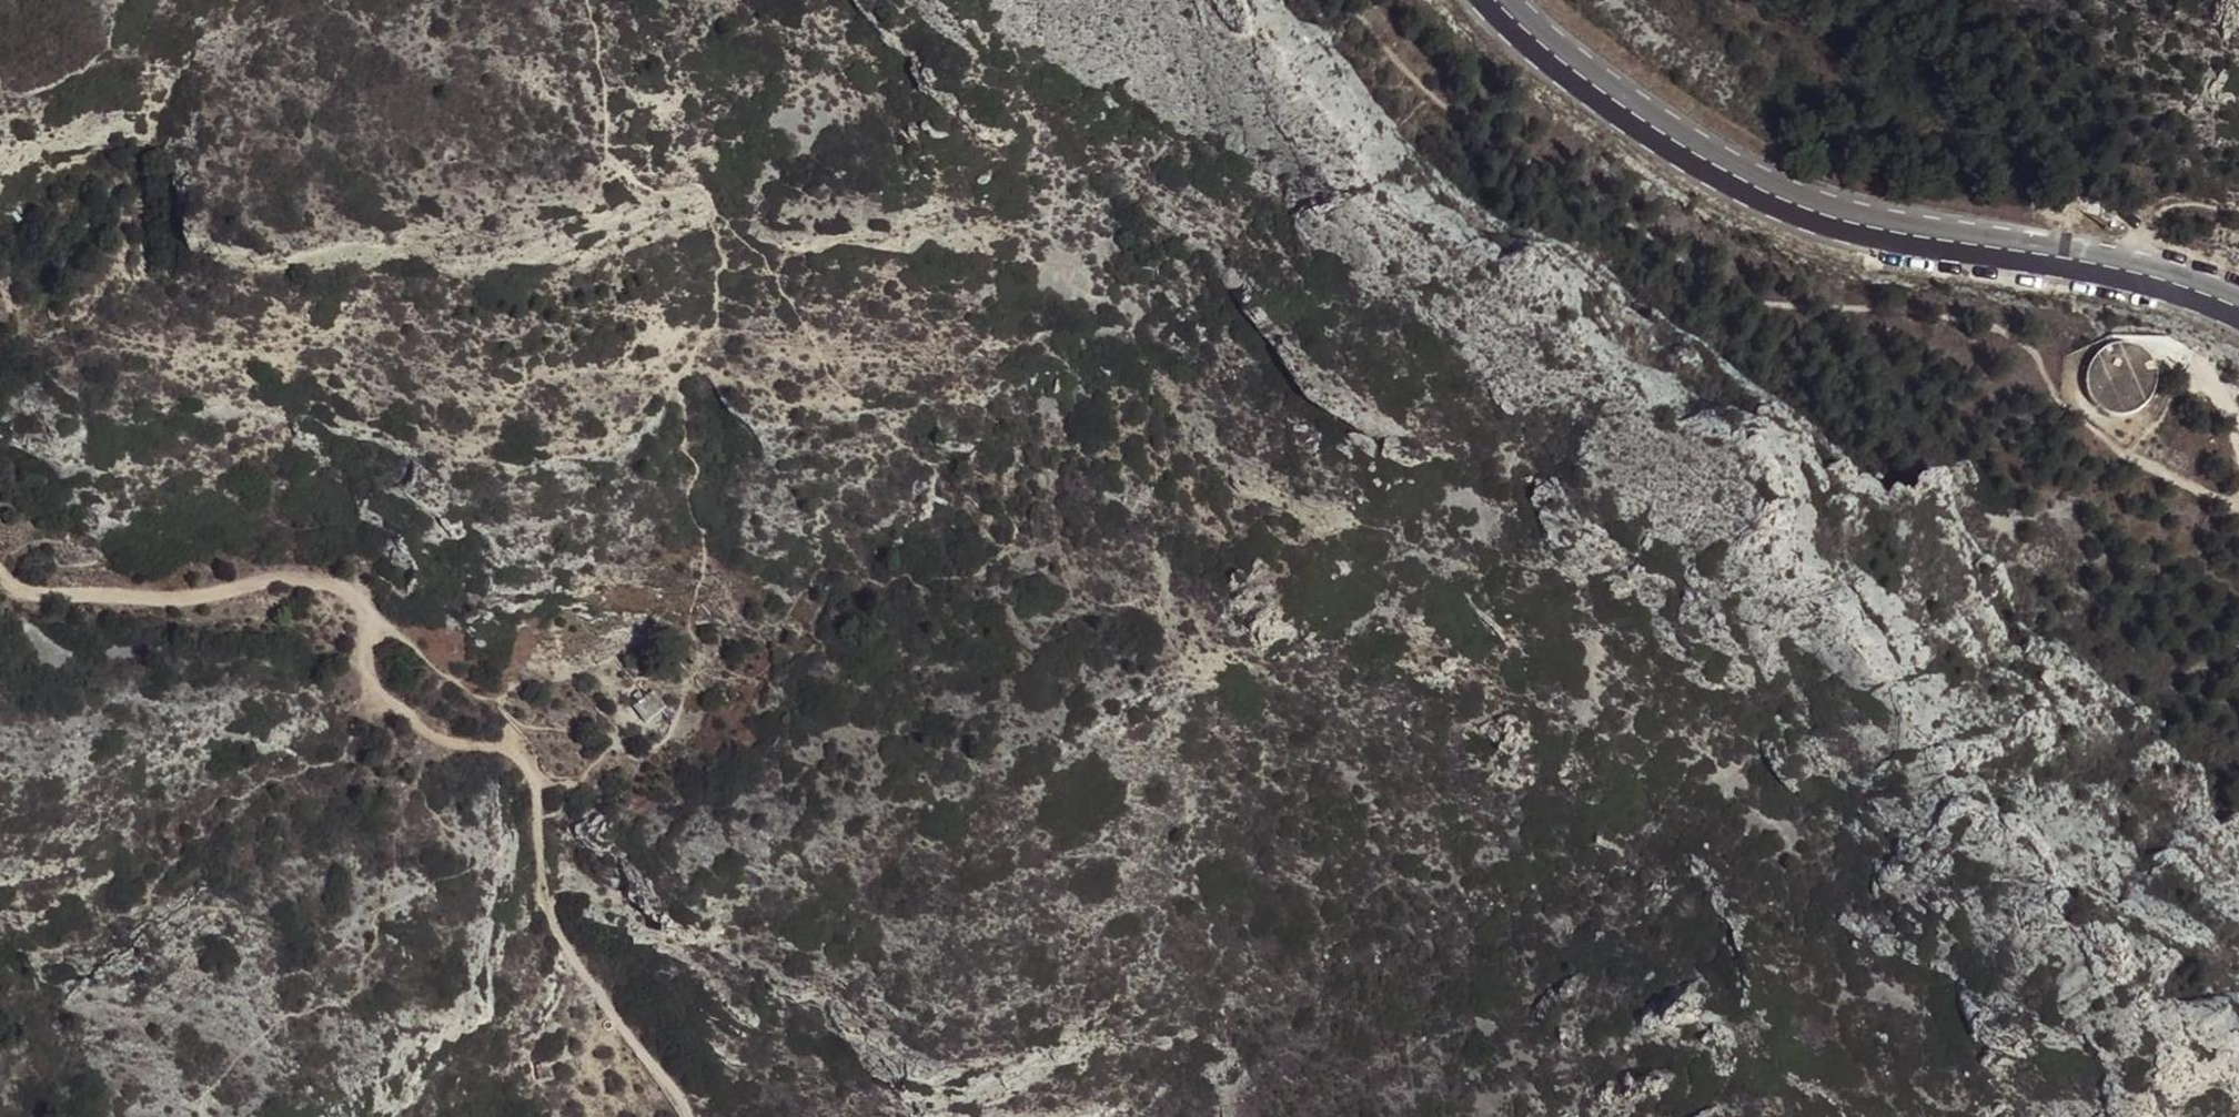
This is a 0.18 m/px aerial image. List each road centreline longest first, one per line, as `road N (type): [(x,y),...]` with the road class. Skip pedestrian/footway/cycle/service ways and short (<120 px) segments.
road 1 (tertiary): [(1499,0),(1592,82),(1750,183),(1858,223),(2108,263),(2238,307)]
road 2 (track): [(0,576),(22,595),(173,599),(289,576),(348,581),(362,607),(373,682),(447,740),(512,749),(526,765)]
road 3 (track): [(2151,347),(2210,378),(2238,455)]

